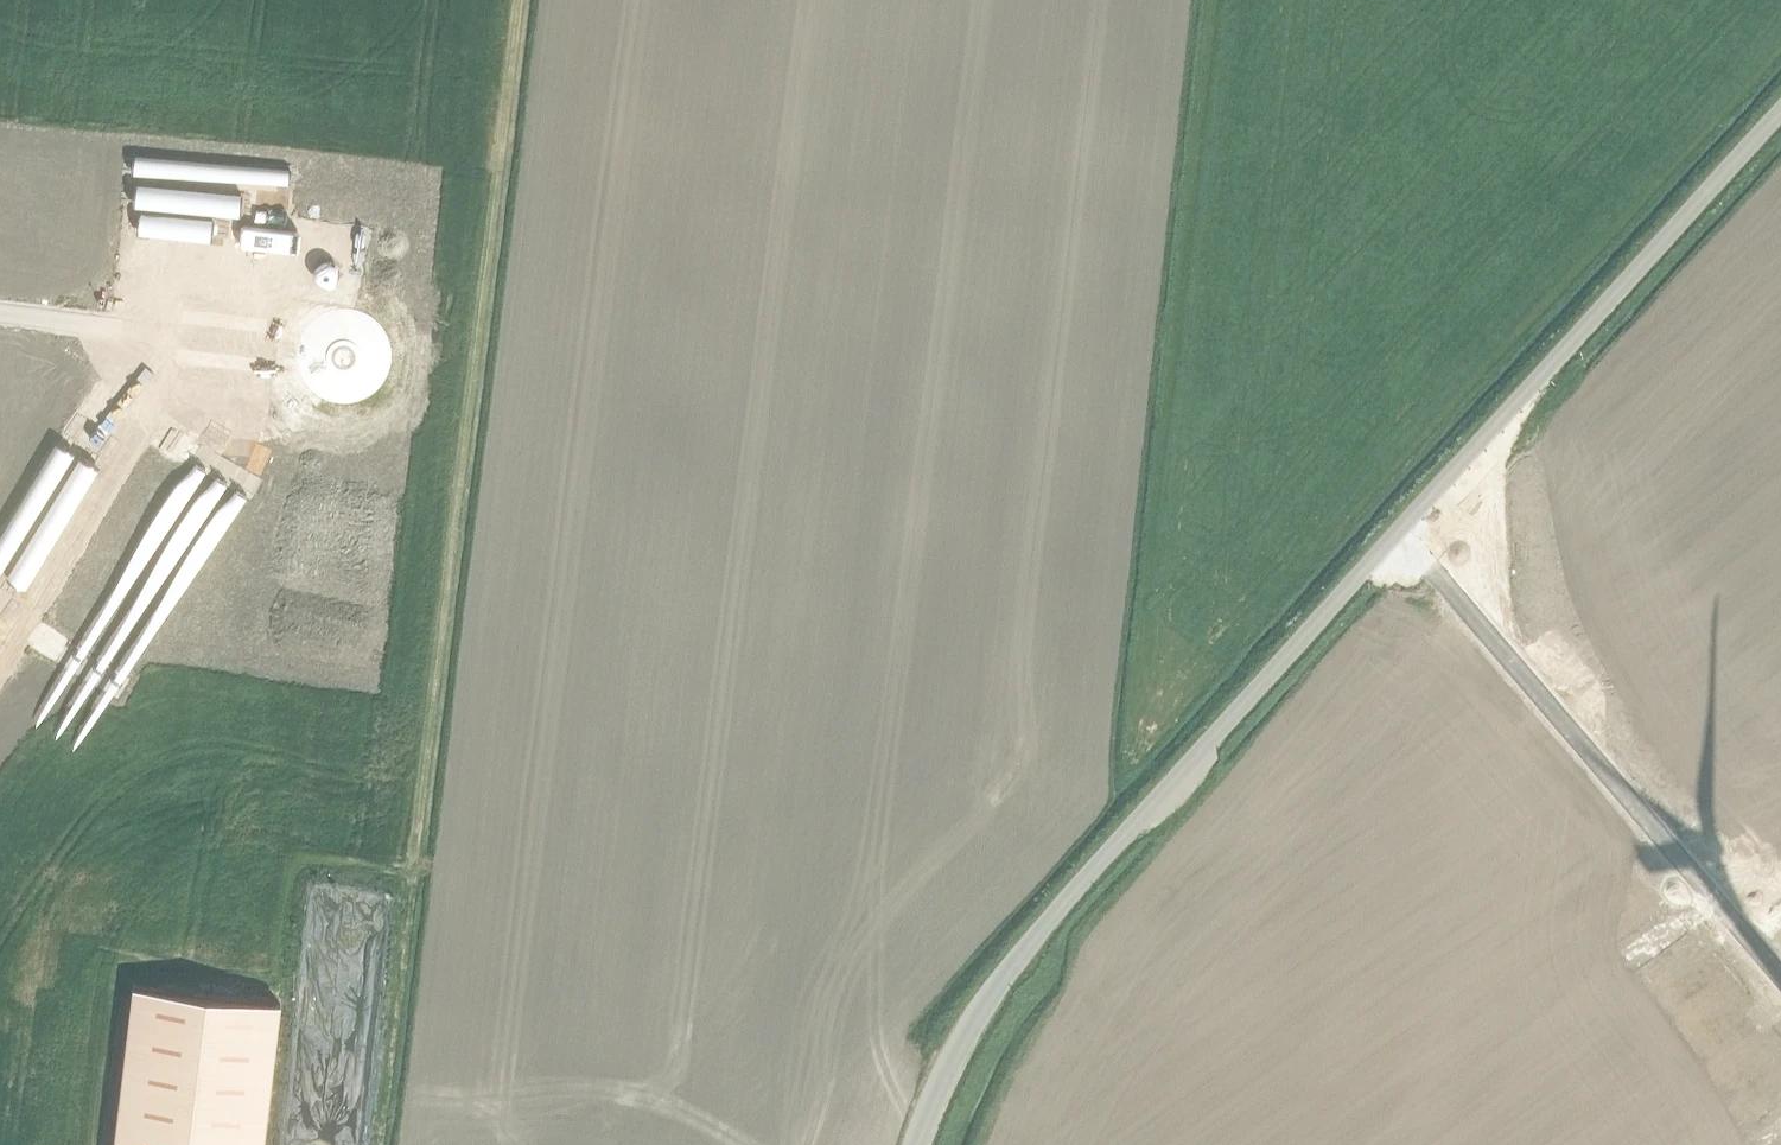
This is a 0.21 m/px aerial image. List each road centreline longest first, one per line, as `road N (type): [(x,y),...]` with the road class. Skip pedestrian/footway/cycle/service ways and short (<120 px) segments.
road 1 (unclassified): [(929,1144),(977,1034),(1134,824),(1585,312),(1780,109)]

